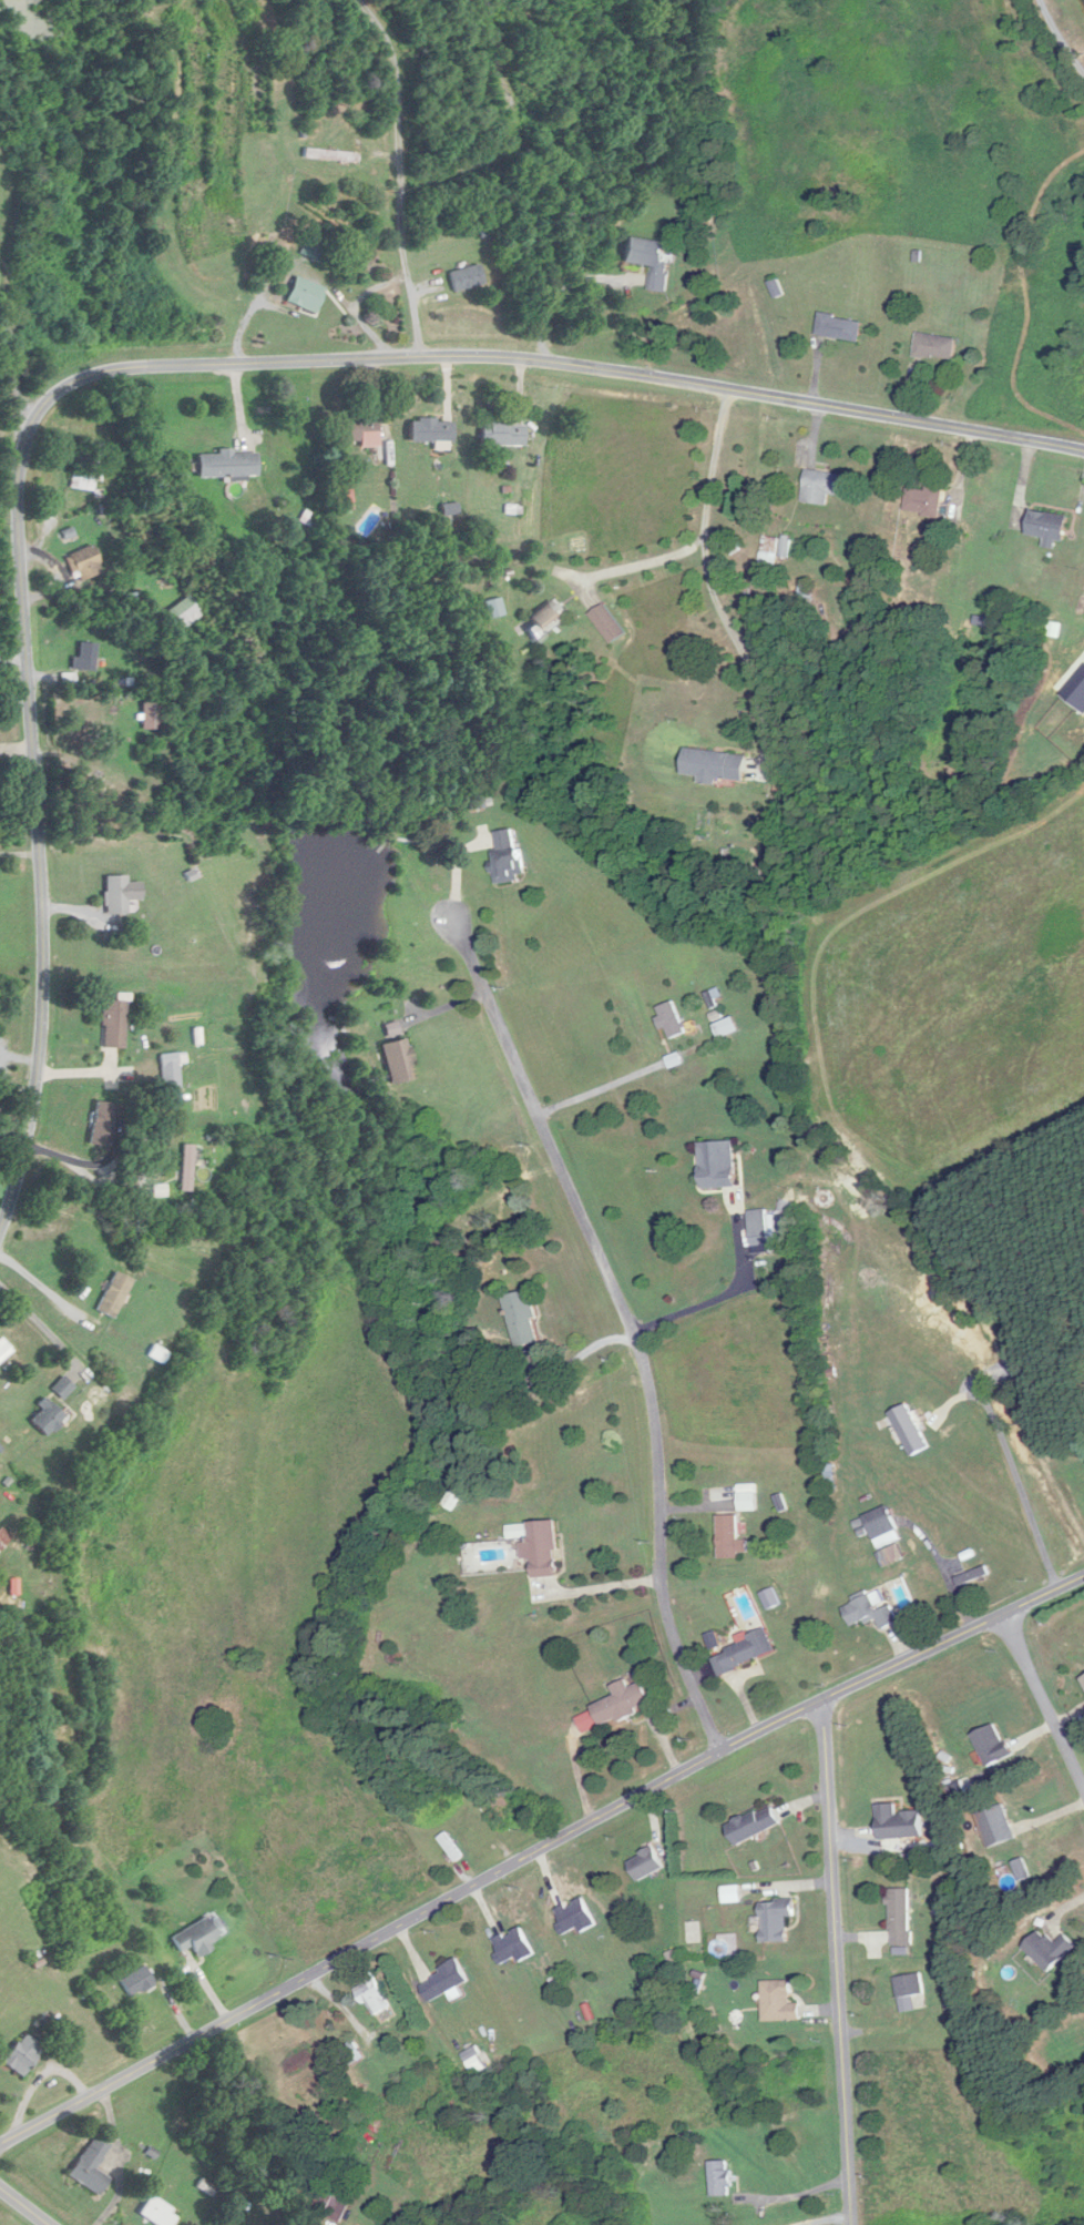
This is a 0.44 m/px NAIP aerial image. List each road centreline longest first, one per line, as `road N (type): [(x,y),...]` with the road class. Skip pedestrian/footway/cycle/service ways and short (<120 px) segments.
road 1 (residential): [(0,1216),(23,1146),(39,1056),(44,948),(18,520),(22,449),(33,417),(62,392),(140,370),(444,359),(785,402),(1083,455)]
road 2 (tertiary): [(0,2148),(693,1768),(1083,1577)]
road 3 (residential): [(736,1747),(677,1618),(661,1419),(634,1333),(509,1055),(462,918)]
road 4 (residential): [(850,2224),(822,1703)]
road 5 (residential): [(418,360),(401,242),(397,62),(370,0)]
road 6 (residential): [(725,393),(710,546),(713,578),(748,661),(747,749)]
road 7 (residential): [(1003,1615),(1083,1794)]

